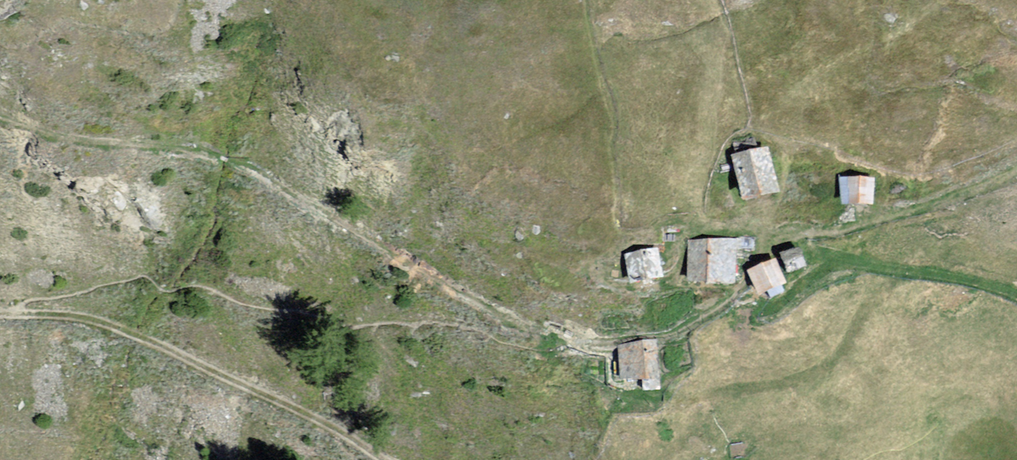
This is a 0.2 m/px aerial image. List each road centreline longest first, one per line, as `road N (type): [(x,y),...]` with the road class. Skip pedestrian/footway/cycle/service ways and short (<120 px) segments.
road 1 (track): [(12,312),(117,328),(388,459)]
road 2 (track): [(574,349),(232,162)]

